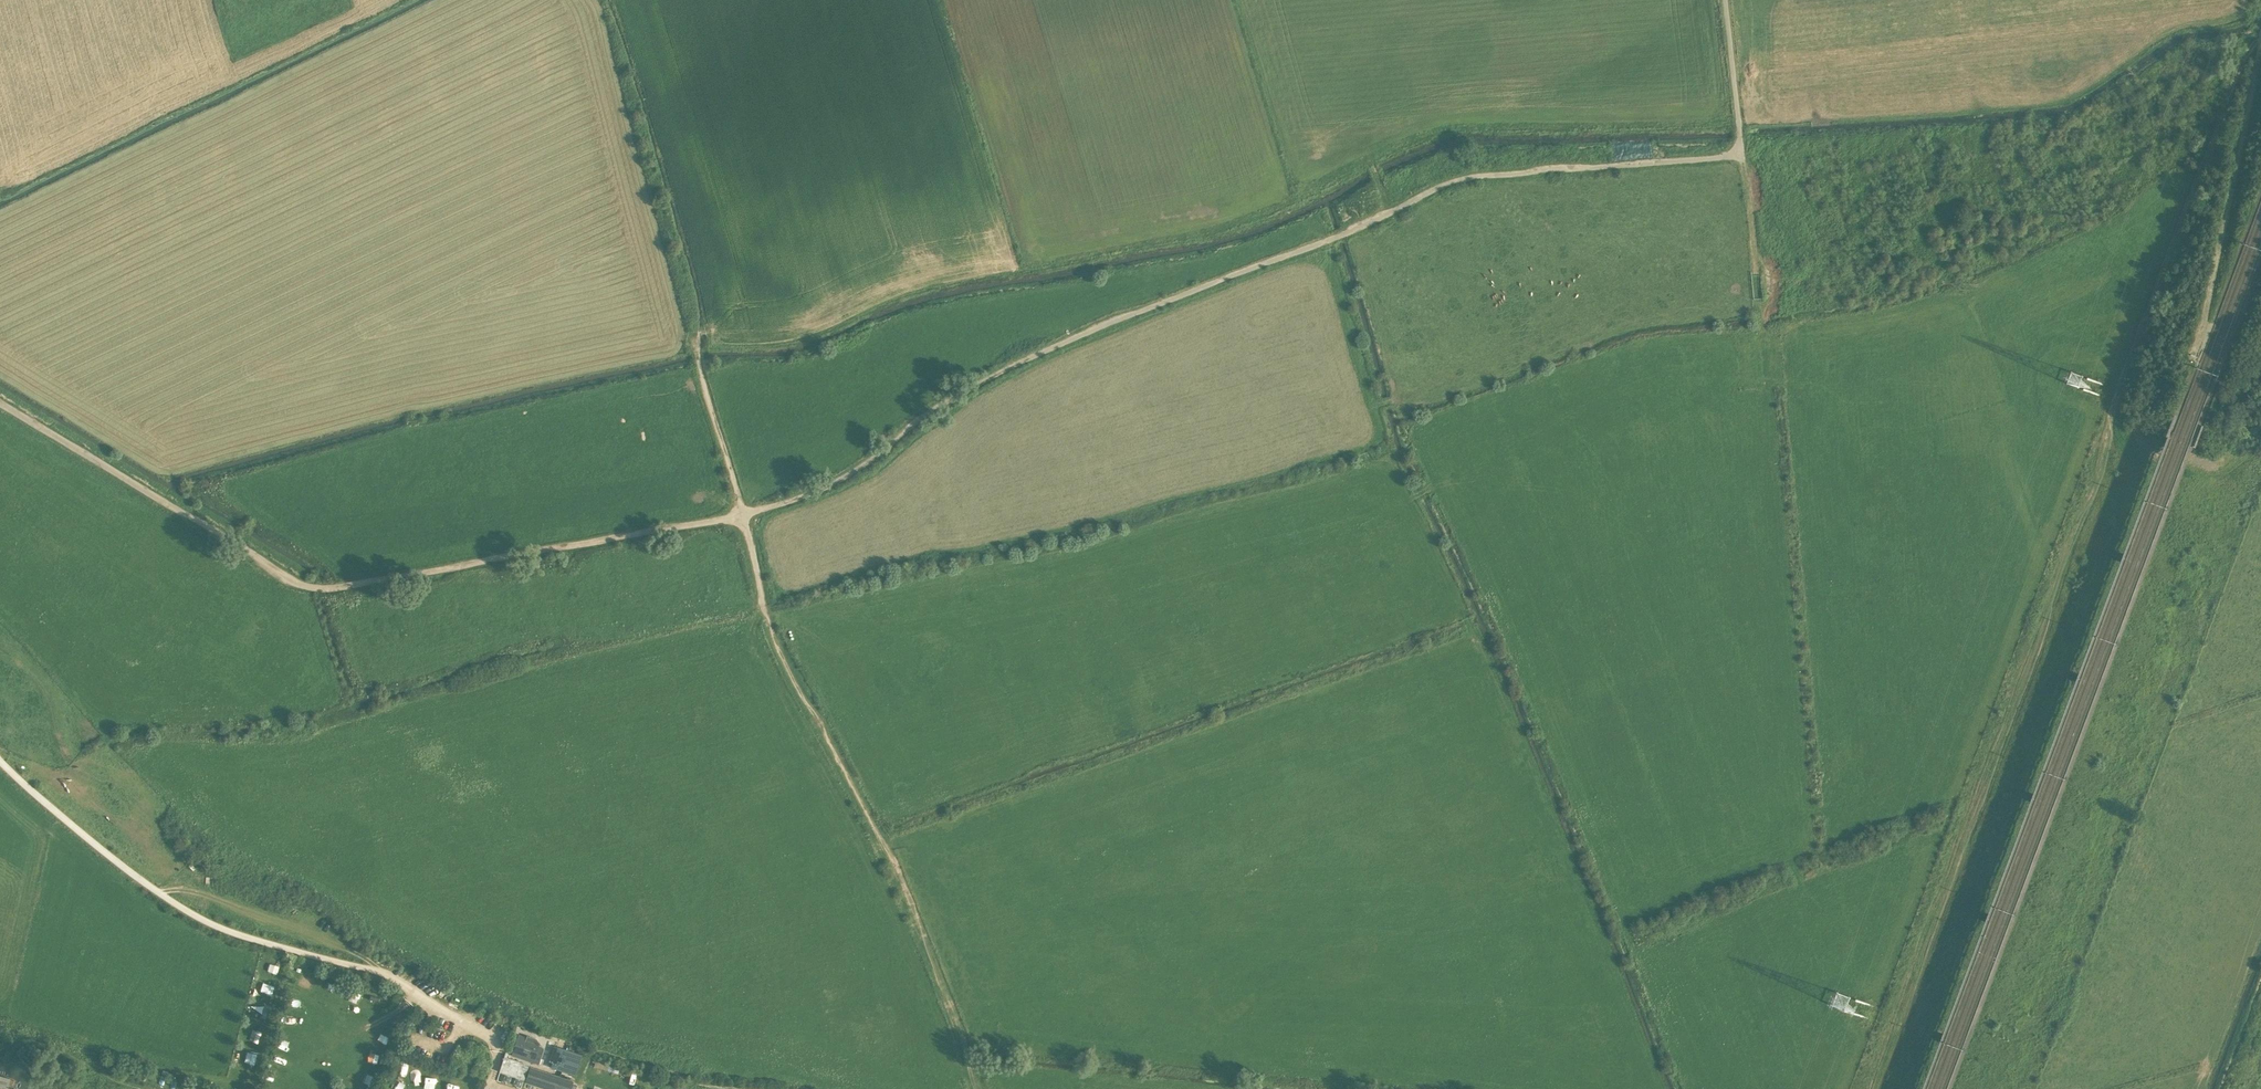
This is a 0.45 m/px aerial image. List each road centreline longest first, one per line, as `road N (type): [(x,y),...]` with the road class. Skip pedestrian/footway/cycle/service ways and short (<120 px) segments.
road 1 (track): [(1724,0),(1741,154),(1450,184),(1345,234),(979,378),(831,485),(742,513)]
road 2 (track): [(1881,1088),(2091,496),(2119,382),(2232,84),(2260,32)]
road 3 (track): [(742,513),(323,585),(289,577),(0,404)]
road 4 (unclassified): [(0,760),(138,879),(198,917),(399,981),(473,1027),(493,1043),(498,1061),(491,1083),(507,1088)]
road 5 (track): [(877,828),(783,648),(742,513)]
road 6 (track): [(742,513),(698,355),(703,331)]

